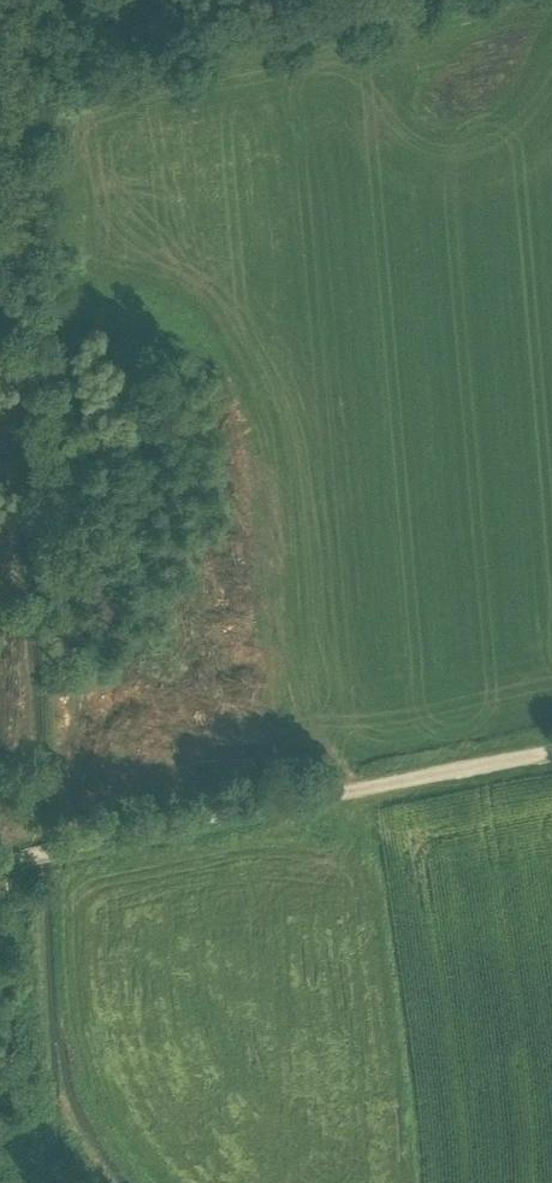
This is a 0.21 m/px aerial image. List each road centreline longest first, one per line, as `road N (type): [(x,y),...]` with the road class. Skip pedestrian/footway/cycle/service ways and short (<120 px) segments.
road 1 (track): [(0,866),(551,754)]

